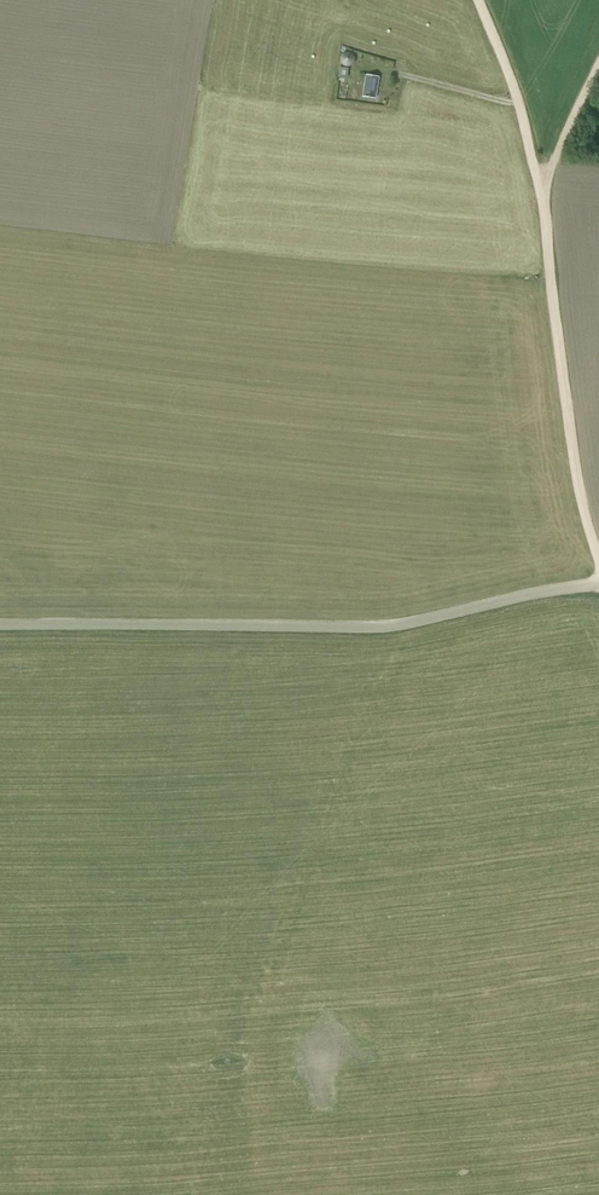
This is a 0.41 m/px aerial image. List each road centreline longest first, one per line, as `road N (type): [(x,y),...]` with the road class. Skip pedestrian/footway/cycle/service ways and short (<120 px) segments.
road 1 (unclassified): [(598,584),(389,628),(0,625)]
road 2 (track): [(598,554),(575,466),(518,109),(478,0)]
road 3 (track): [(533,199),(598,68)]

